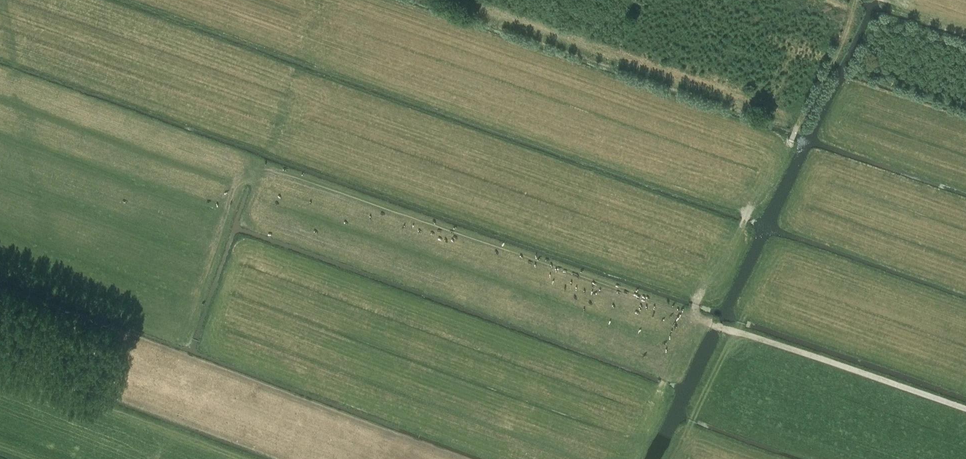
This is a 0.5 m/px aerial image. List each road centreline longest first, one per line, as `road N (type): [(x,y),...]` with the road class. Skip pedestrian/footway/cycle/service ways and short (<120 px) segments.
road 1 (track): [(965,411),(712,323)]

